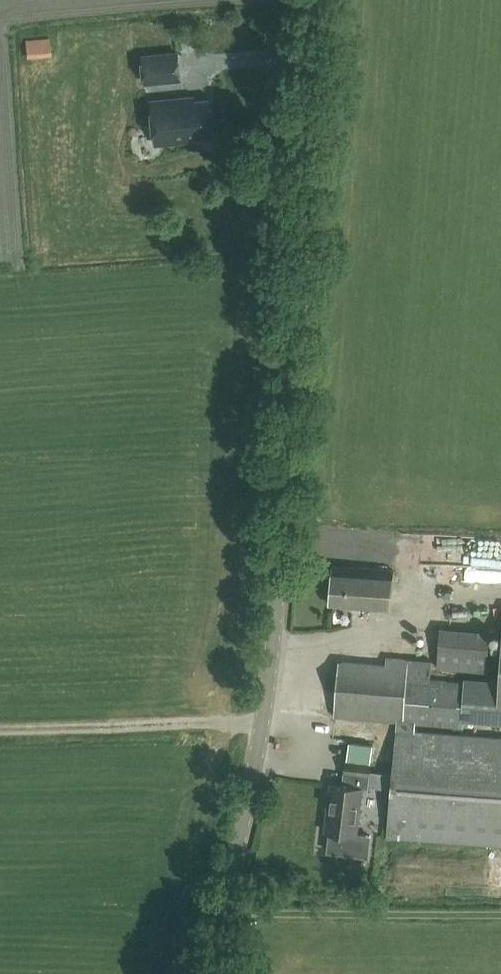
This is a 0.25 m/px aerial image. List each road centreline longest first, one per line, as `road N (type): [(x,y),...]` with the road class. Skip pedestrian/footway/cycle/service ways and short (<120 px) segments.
road 1 (unclassified): [(208,973),(273,630),(318,0)]
road 2 (track): [(0,730),(261,724)]

